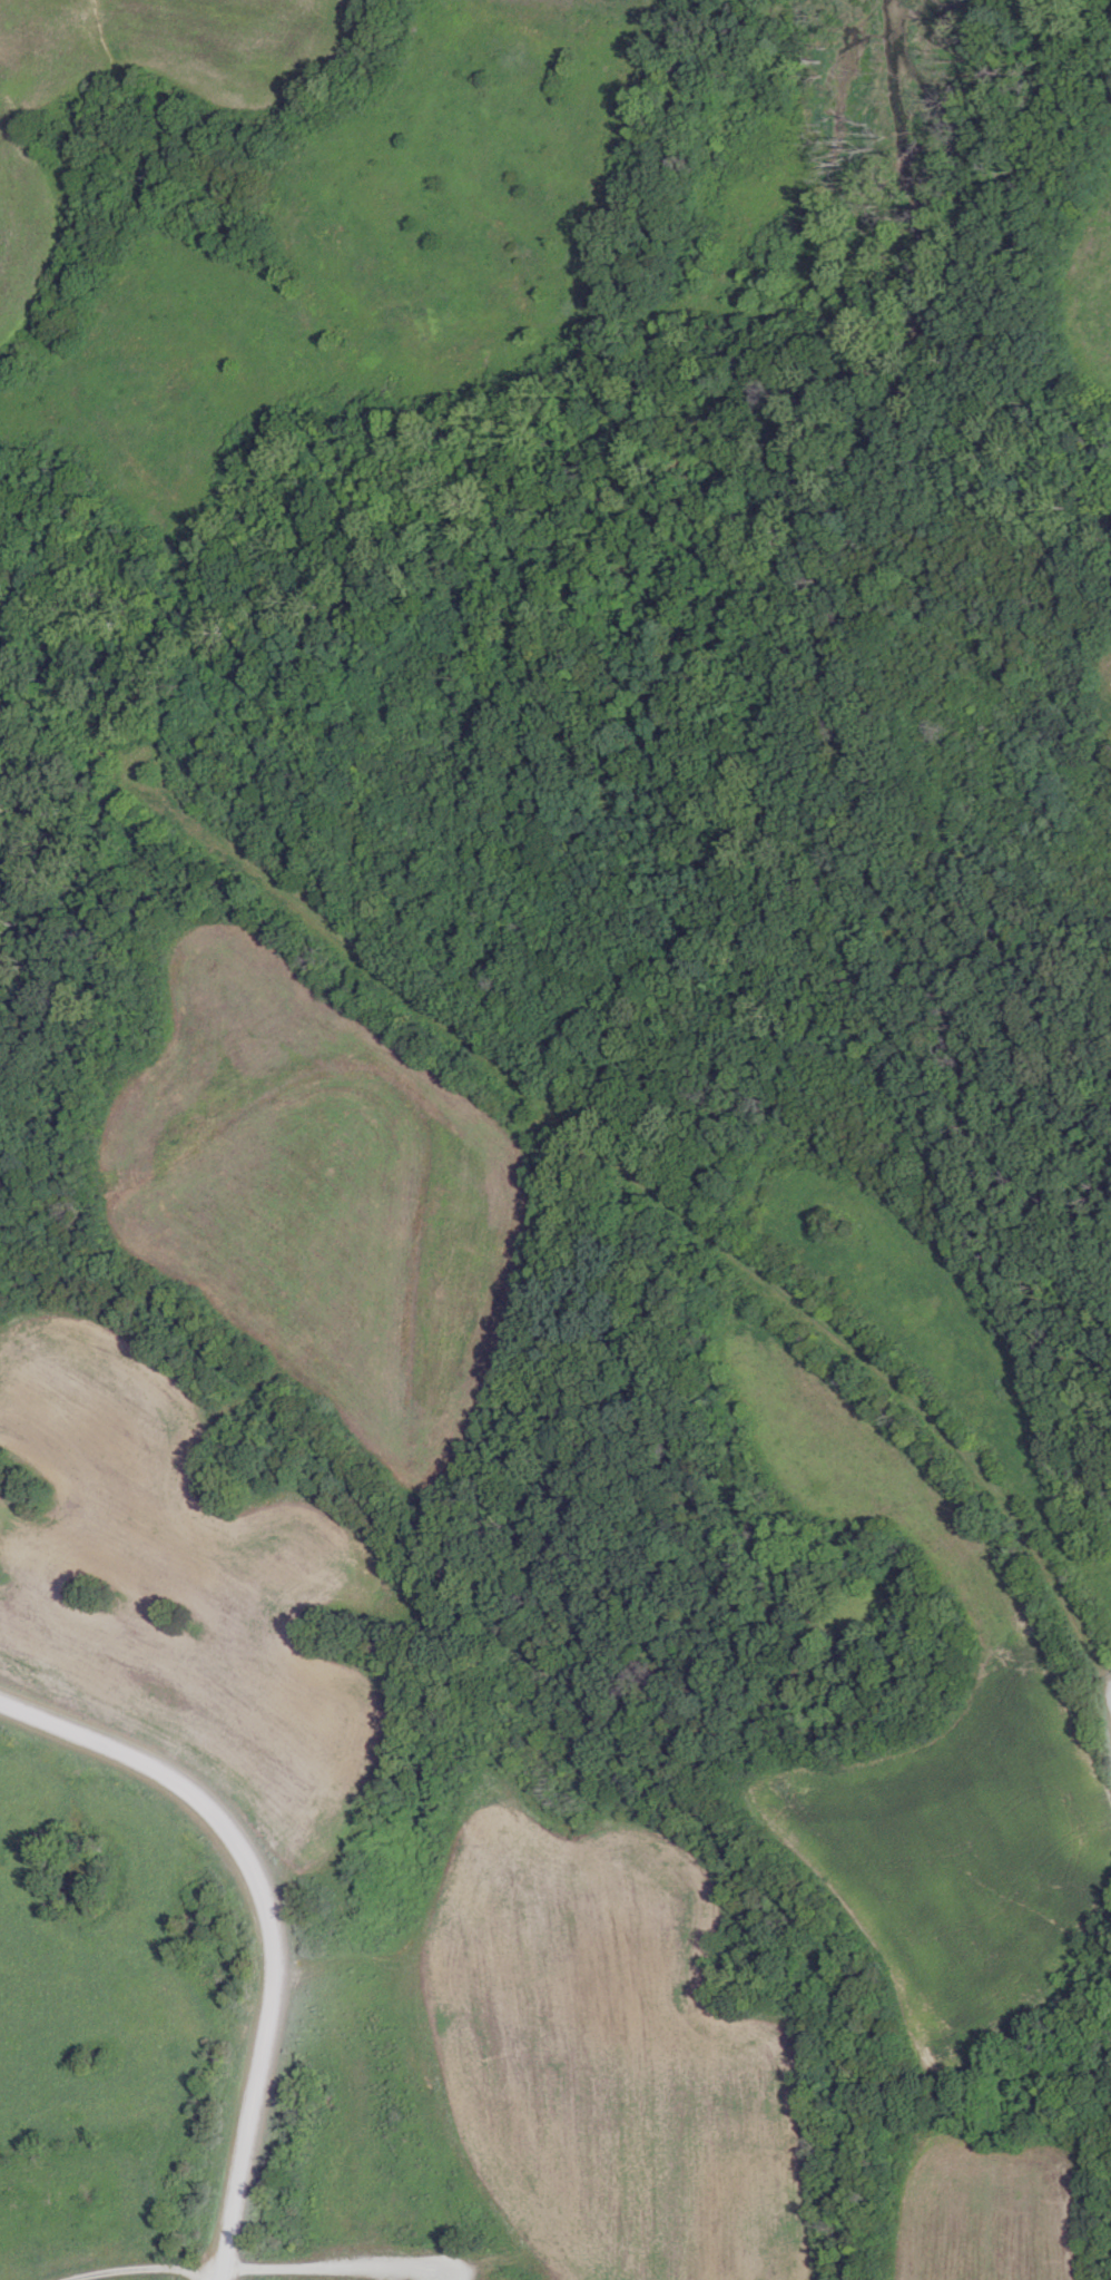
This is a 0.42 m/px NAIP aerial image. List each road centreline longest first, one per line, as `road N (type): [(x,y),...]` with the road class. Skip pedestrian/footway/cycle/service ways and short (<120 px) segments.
road 1 (residential): [(0,1699),(125,1751),(190,1790),(239,1846),(260,1894),(272,1989),(220,2279)]

